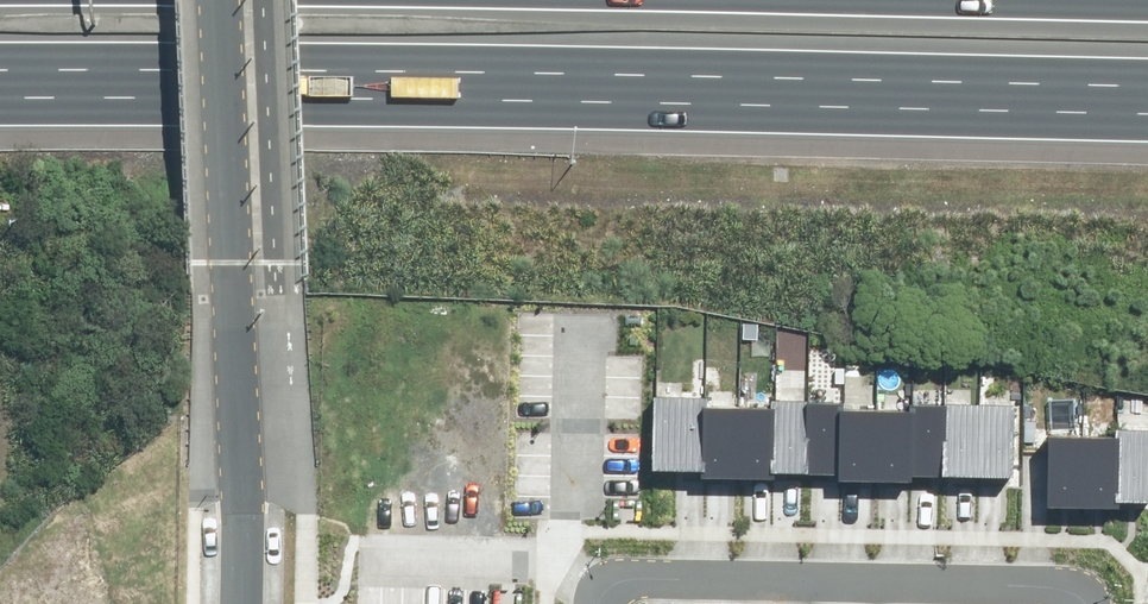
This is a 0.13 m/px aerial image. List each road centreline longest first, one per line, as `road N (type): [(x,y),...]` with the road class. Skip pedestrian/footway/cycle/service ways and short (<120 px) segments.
road 1 (motorway): [(1147,90),(0,72)]
road 2 (residential): [(235,603),(222,0)]
road 3 (residential): [(844,571),(1049,577),(1074,583),(1092,603)]
road 4 (residential): [(594,585),(614,568),(652,566),(844,571)]
road 5 (residential): [(569,561),(572,321)]
road 6 (residential): [(569,561),(370,554)]

